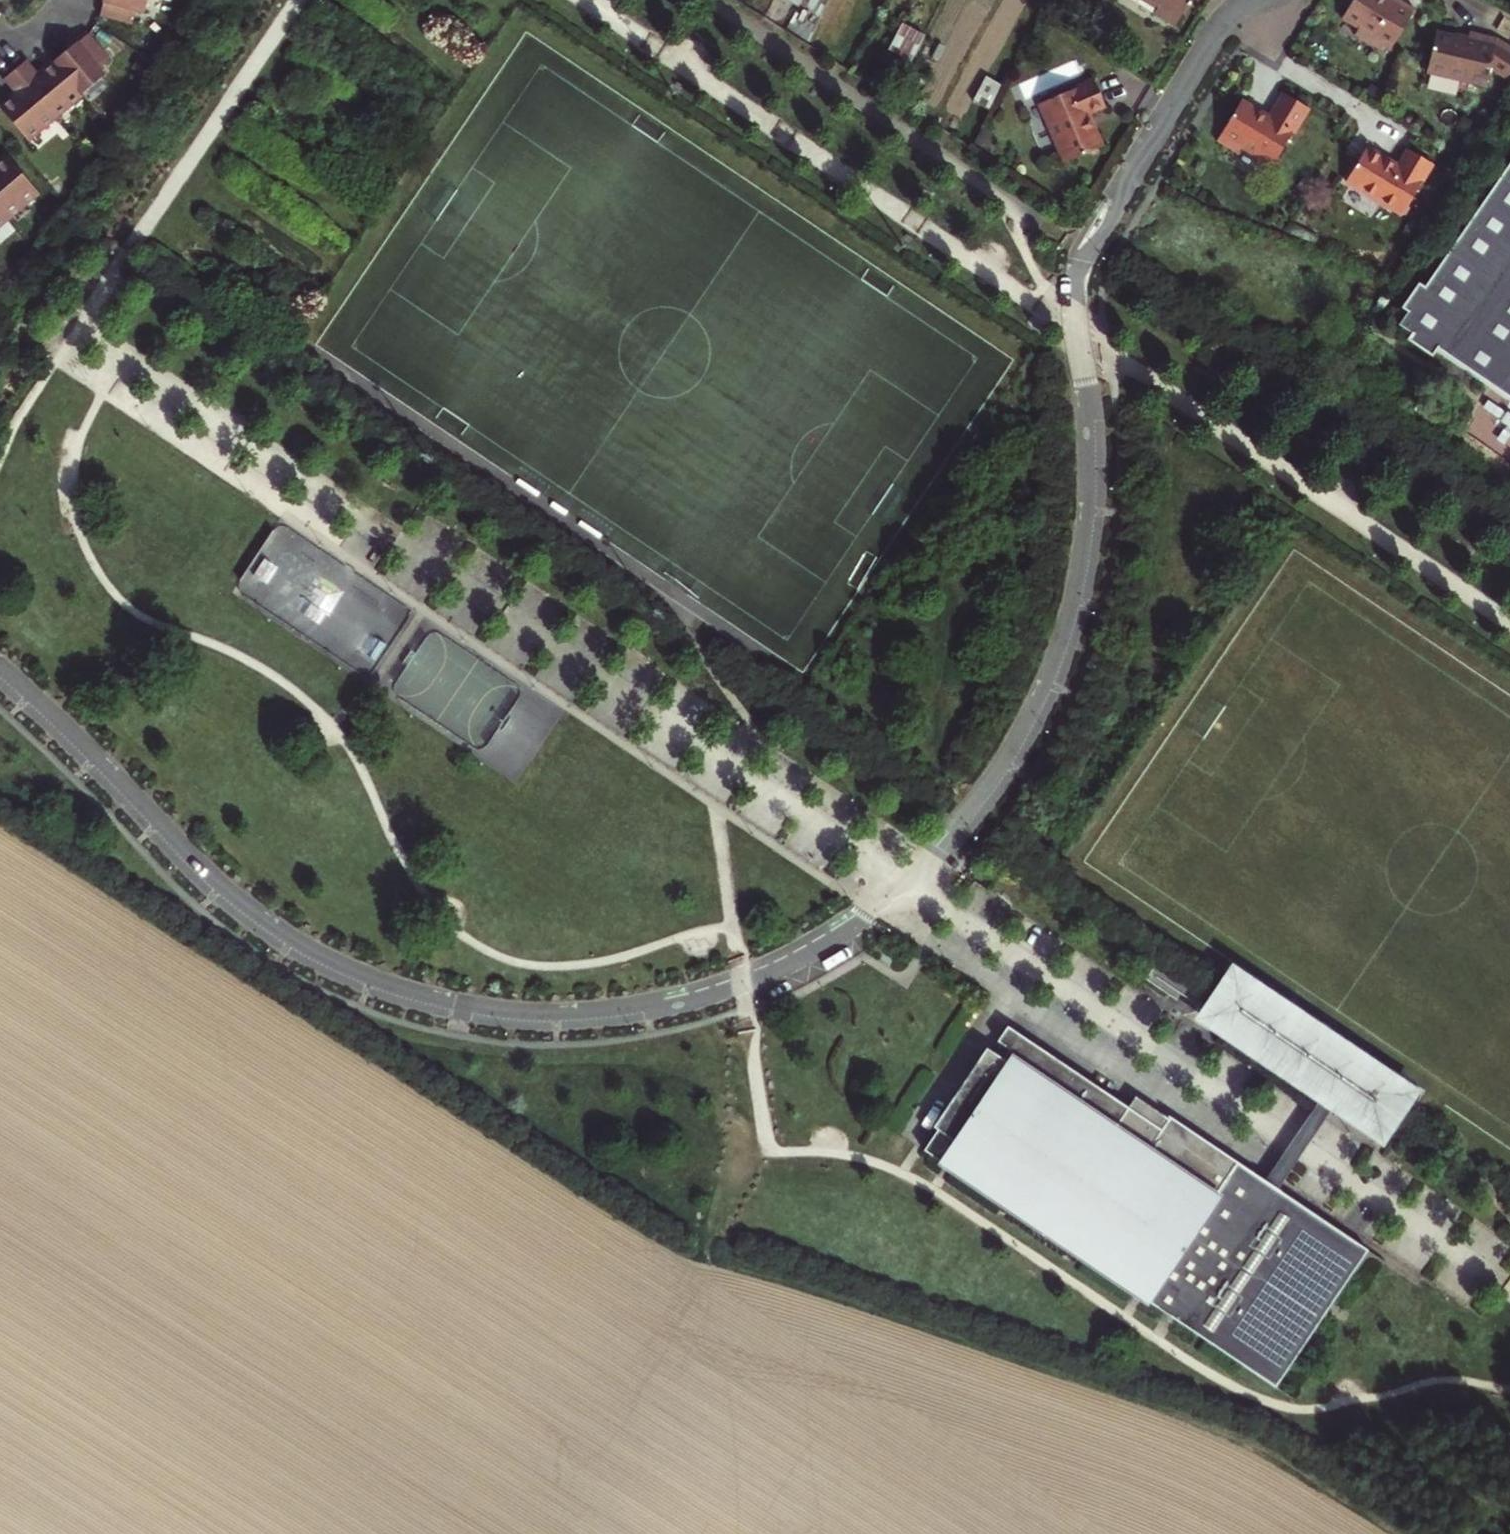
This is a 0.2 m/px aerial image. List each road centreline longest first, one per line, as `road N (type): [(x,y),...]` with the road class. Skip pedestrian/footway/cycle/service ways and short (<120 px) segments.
road 1 (residential): [(0,665),(226,887),(303,944),(388,984),(511,1010),(607,1011),(704,997),(813,954),(908,884),(985,790),(1029,720),(1067,629),(1086,538),(1091,422),(1079,272),(1219,28),(1258,0)]

